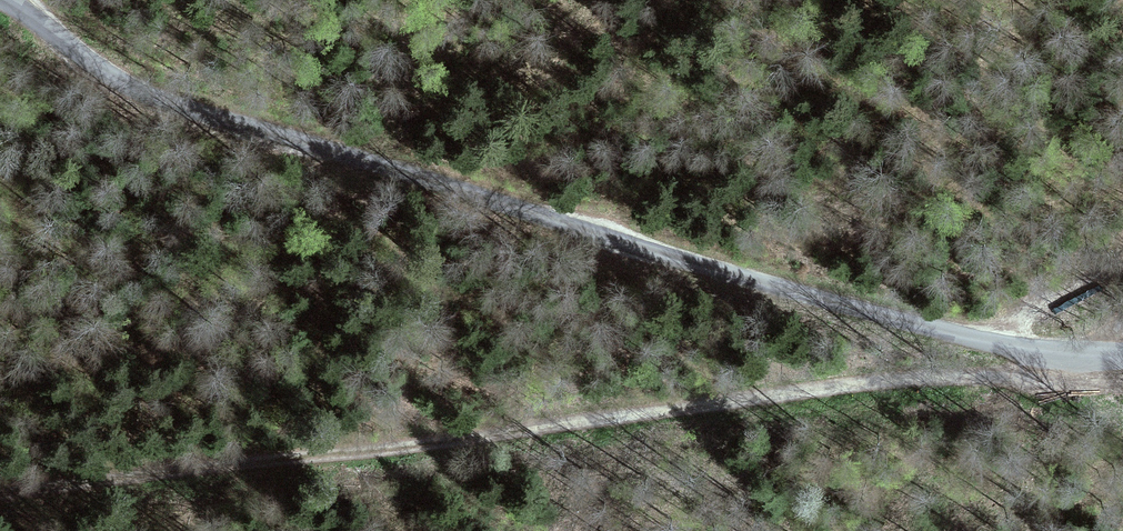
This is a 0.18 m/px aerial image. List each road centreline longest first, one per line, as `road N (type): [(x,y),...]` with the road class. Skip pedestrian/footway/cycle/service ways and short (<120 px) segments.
road 1 (unclassified): [(1122,358),(1009,350),(310,154),(122,88),(0,2)]
road 2 (track): [(1094,357),(1066,376),(884,386),(0,500)]

